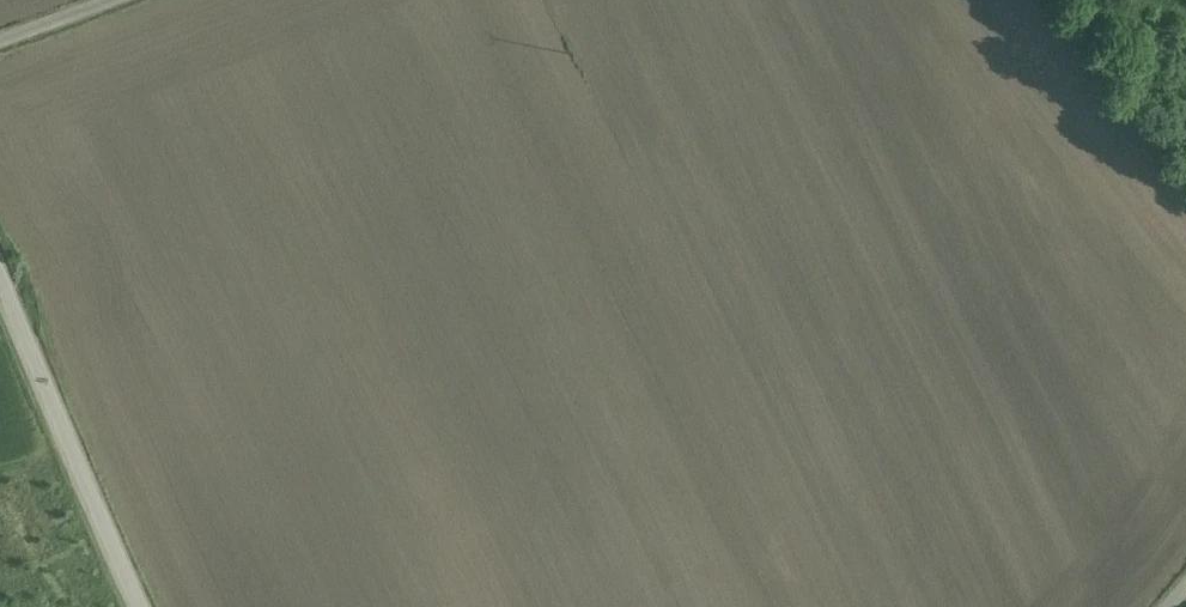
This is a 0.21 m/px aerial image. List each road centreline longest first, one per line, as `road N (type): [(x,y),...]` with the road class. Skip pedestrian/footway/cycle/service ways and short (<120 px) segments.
road 1 (unclassified): [(150,606),(0,266)]
road 2 (track): [(1080,0),(1185,139)]

